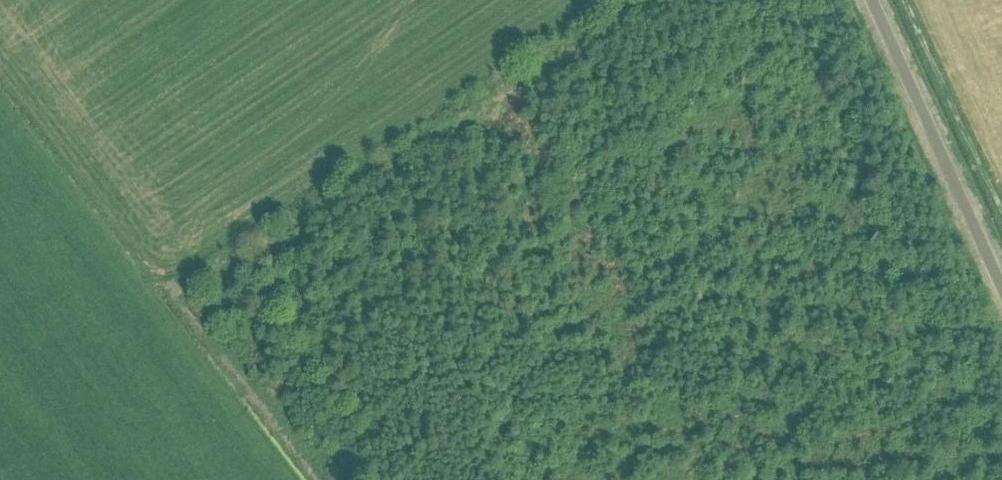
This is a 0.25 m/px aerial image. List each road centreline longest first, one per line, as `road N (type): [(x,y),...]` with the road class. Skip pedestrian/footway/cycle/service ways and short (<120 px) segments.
road 1 (unclassified): [(1001,289),(872,0)]

